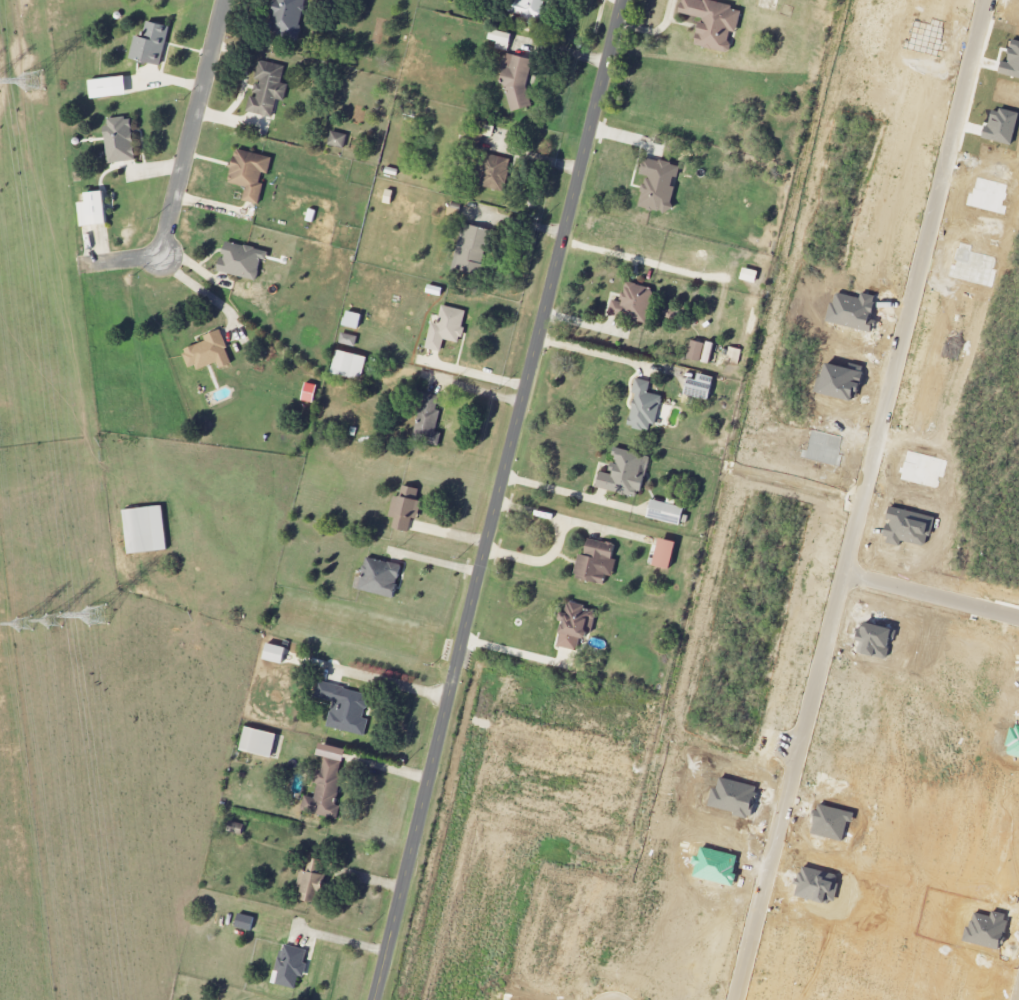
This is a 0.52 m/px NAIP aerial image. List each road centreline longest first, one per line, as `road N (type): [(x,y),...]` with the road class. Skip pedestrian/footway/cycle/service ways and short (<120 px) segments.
road 1 (residential): [(987,0),(735,999)]
road 2 (residential): [(376,999),(625,0)]
road 3 (residential): [(453,684),(801,748)]
road 4 (residential): [(224,0),(164,256),(82,267)]
road 5 (residential): [(844,576),(1018,620)]

